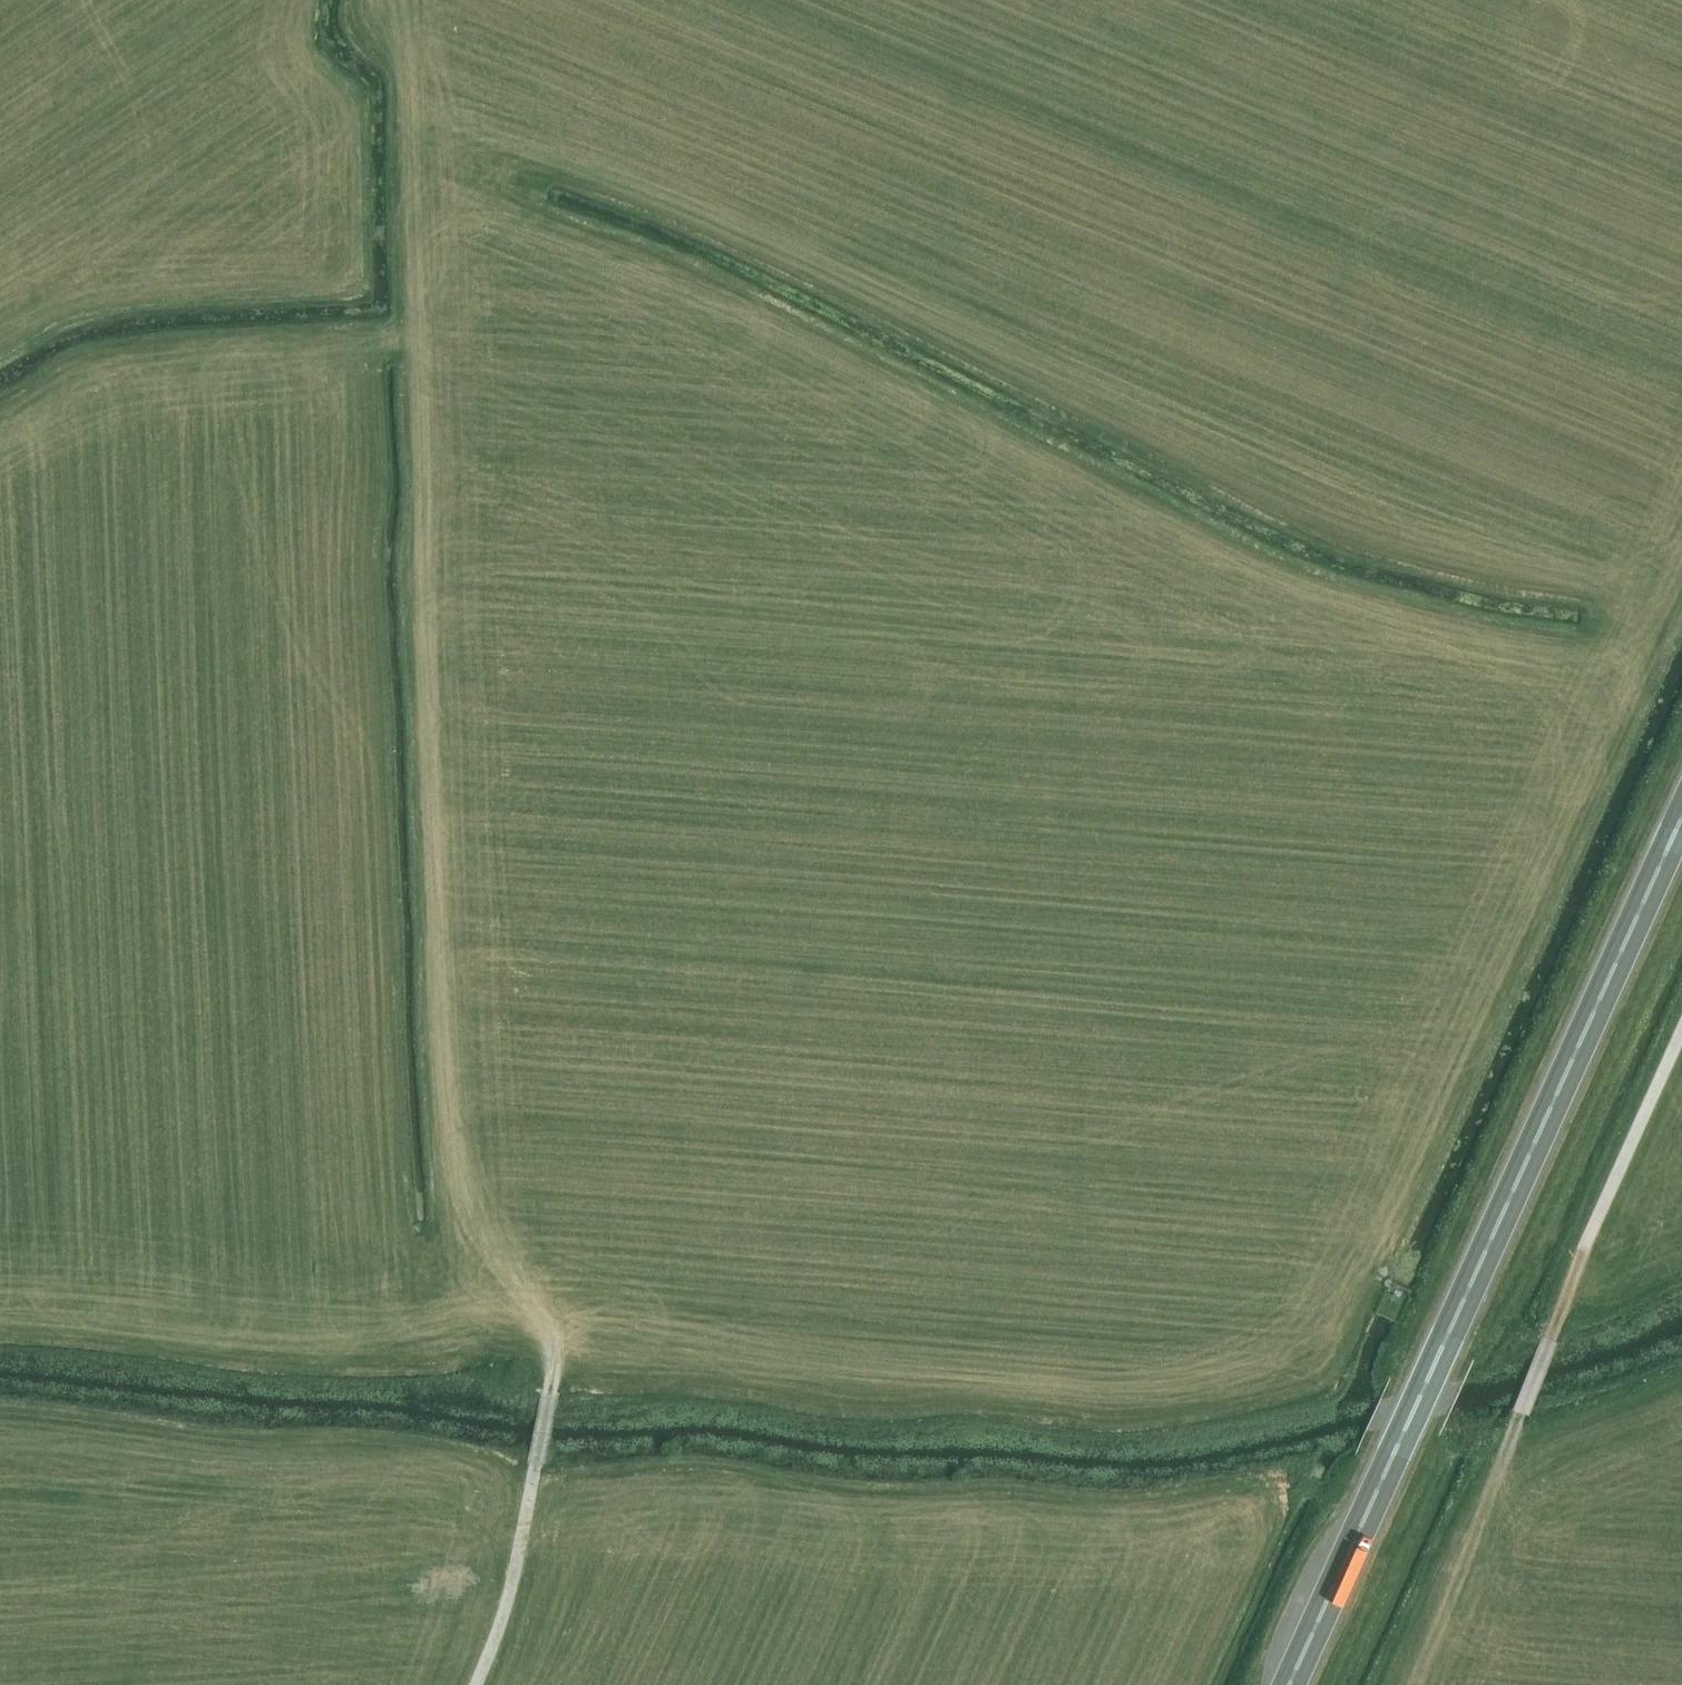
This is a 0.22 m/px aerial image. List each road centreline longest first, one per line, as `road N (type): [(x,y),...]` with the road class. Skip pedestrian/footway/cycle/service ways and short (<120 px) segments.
road 1 (trunk): [(1288,1684),(1681,813)]
road 2 (track): [(1520,1415),(1585,1246),(1681,1033)]
road 3 (track): [(484,1684),(514,1602),(550,1394)]

